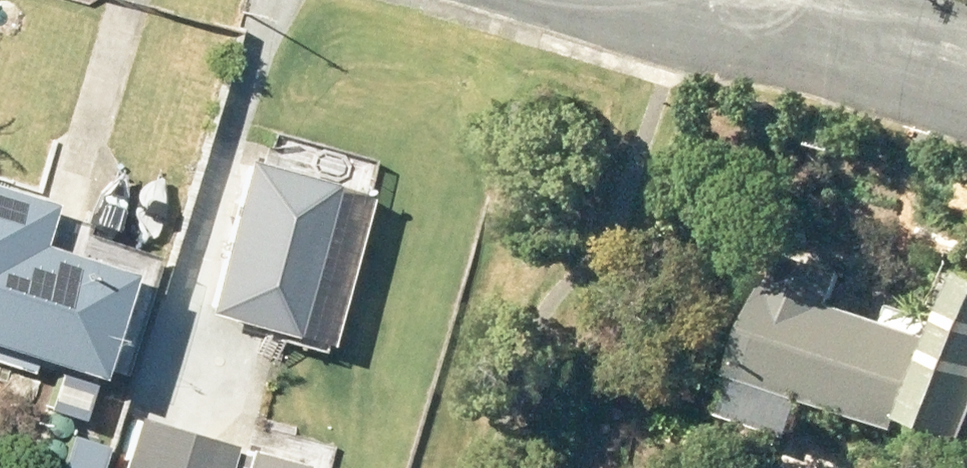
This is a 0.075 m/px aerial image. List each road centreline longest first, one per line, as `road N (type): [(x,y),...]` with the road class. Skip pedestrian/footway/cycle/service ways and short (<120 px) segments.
road 1 (residential): [(966,88),(729,19)]

